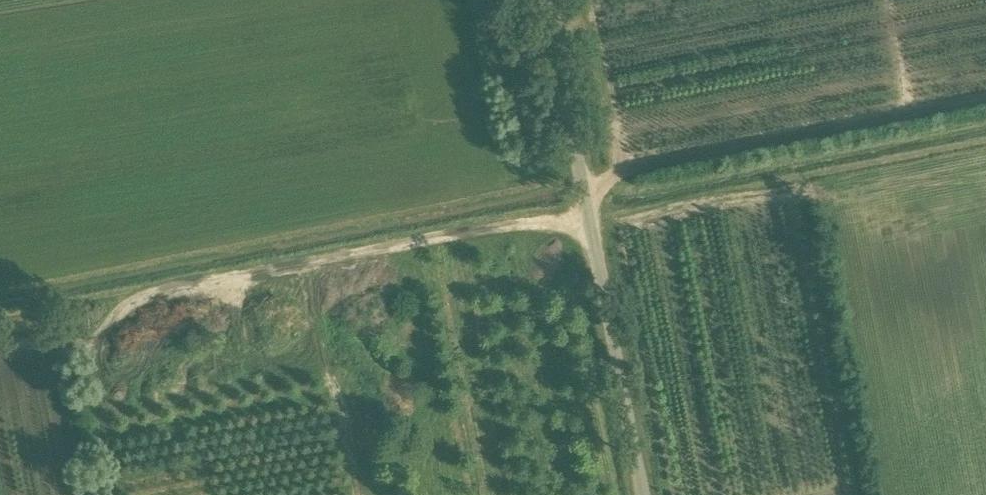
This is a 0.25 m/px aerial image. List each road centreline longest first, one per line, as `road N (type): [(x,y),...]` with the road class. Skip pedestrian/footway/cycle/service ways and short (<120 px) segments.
road 1 (unclassified): [(638,494),(542,0)]

